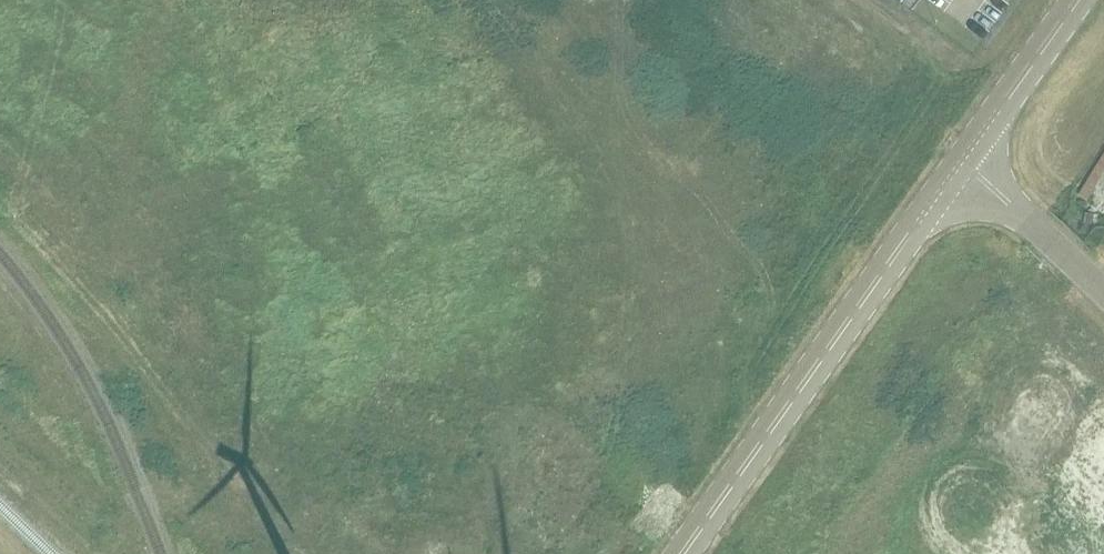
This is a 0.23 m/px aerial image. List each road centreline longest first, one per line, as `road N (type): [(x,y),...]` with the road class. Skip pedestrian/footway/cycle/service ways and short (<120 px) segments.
road 1 (unclassified): [(683,553),(963,163)]
road 2 (unclassified): [(963,163),(1076,0)]
road 3 (unclassified): [(963,163),(1103,292)]

